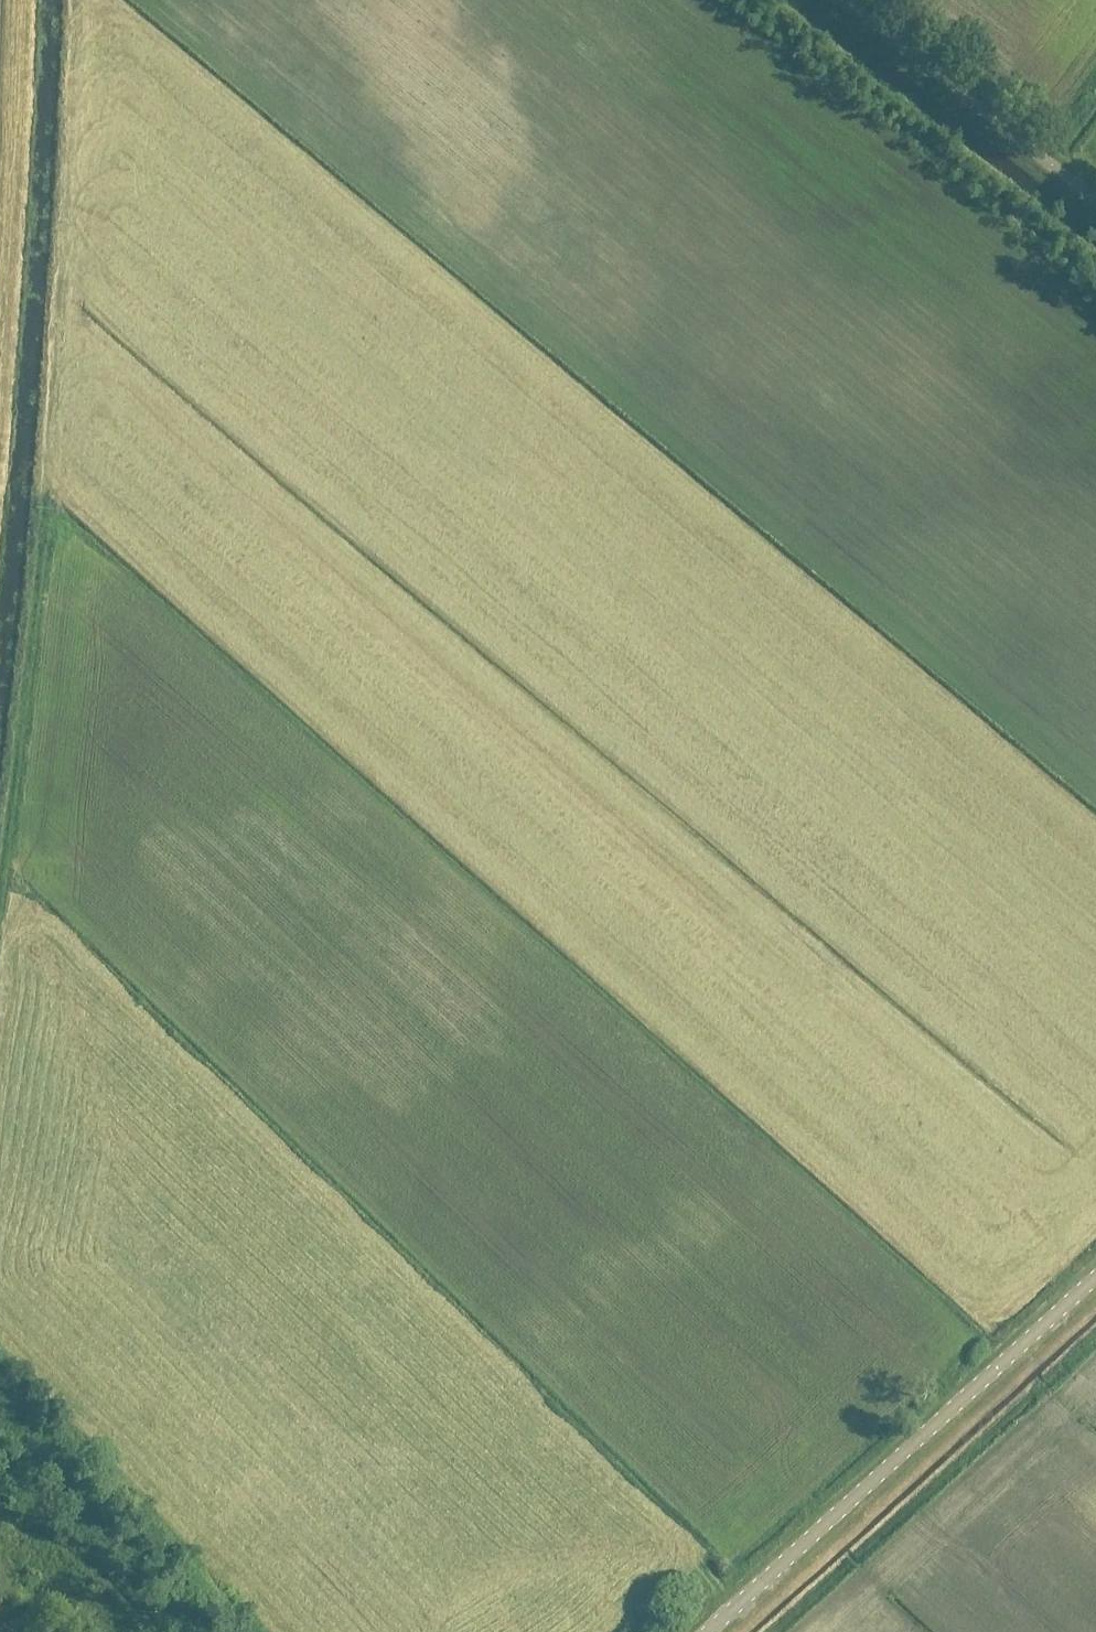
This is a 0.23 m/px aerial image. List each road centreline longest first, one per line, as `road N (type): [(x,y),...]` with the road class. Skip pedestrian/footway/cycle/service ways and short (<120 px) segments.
road 1 (unclassified): [(723,1631),(794,1578),(1095,1297)]
road 2 (unclassified): [(1095,194),(857,0)]

